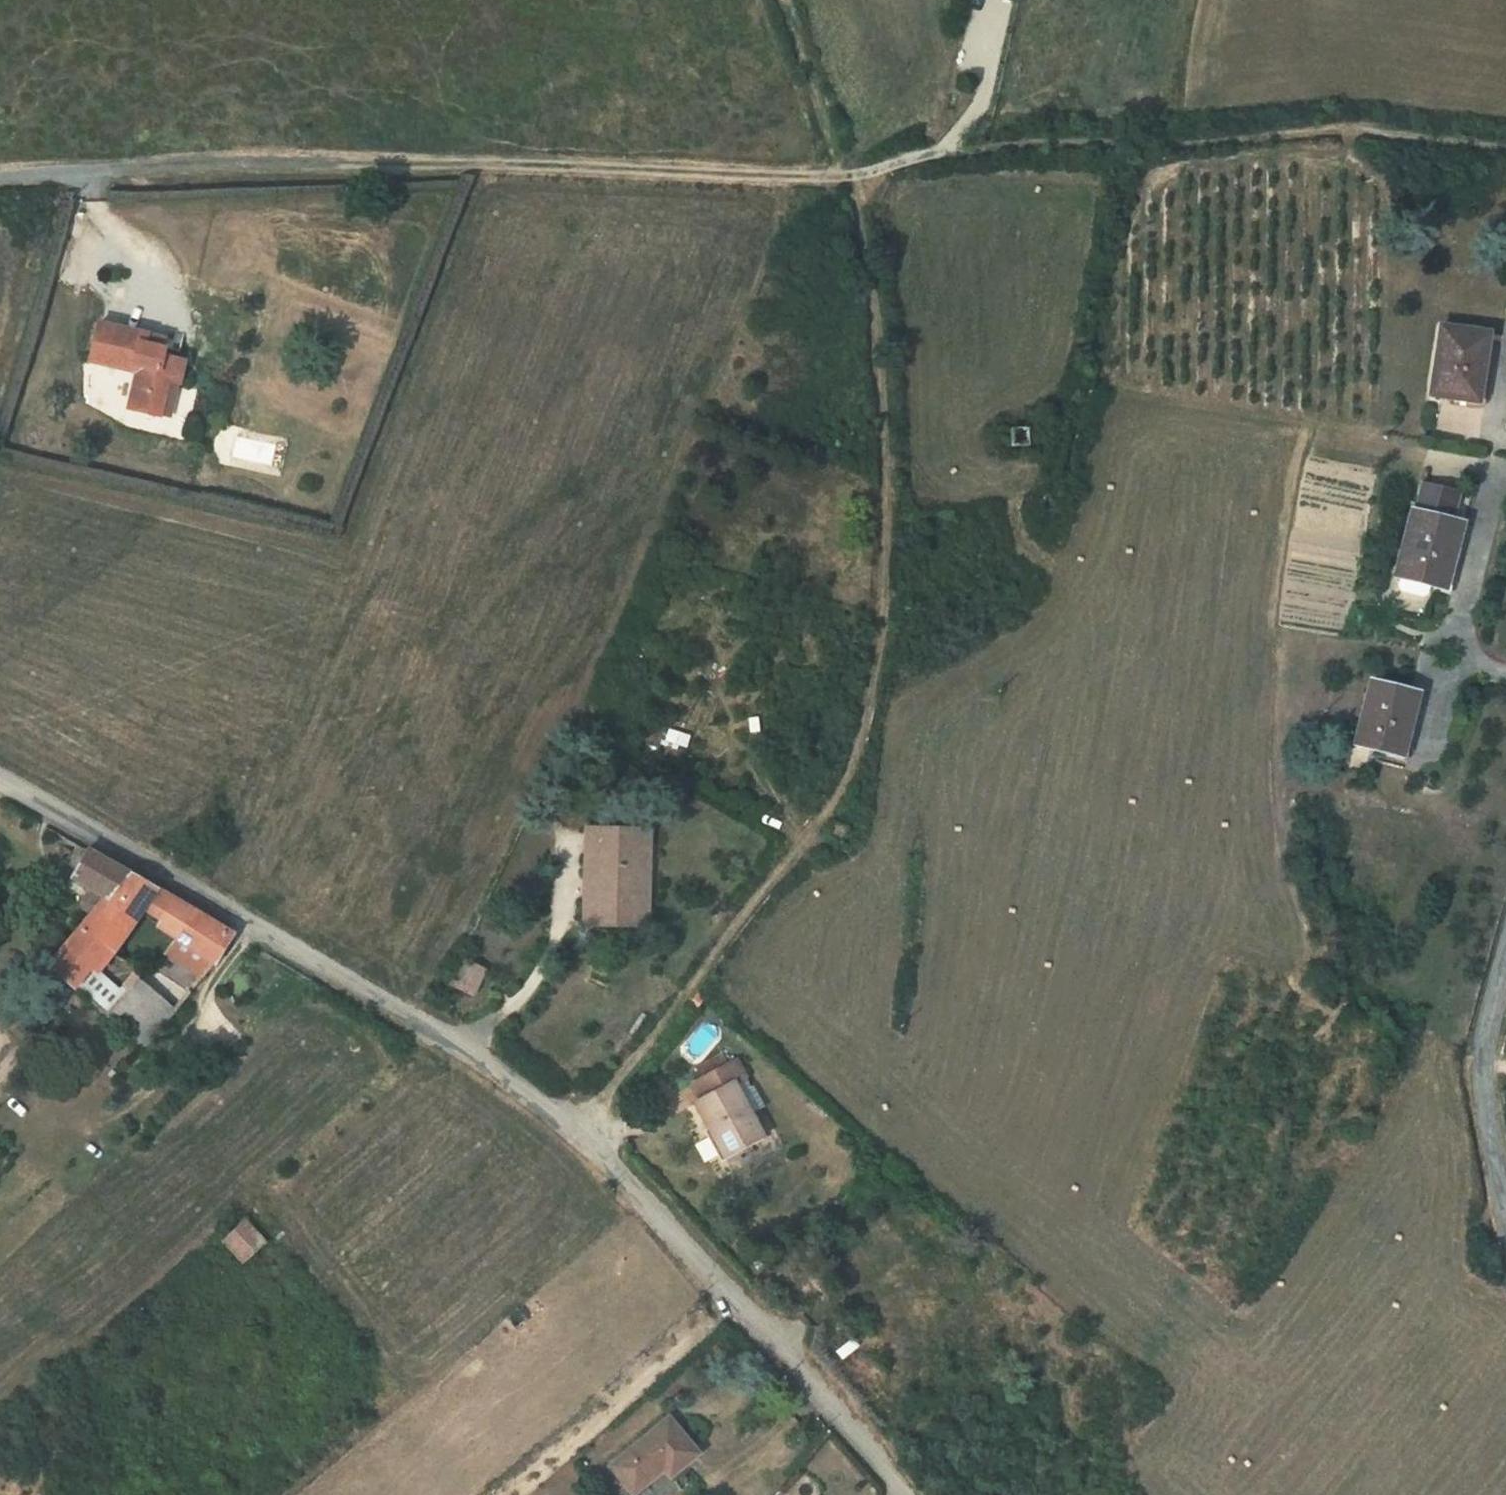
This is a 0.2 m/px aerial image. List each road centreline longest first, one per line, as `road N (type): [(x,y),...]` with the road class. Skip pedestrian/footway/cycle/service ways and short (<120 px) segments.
road 1 (unclassified): [(0,777),(466,1046),(585,1136),(903,1494)]
road 2 (track): [(585,1136),(675,1005),(812,841),(857,754),(884,636),(886,449),(872,276),(847,177)]
road 3 (unclassified): [(1505,1206),(1482,1060),(1505,971)]
road 4 (track): [(785,0),(847,177)]
road 5 (unclassified): [(133,169),(0,179)]

